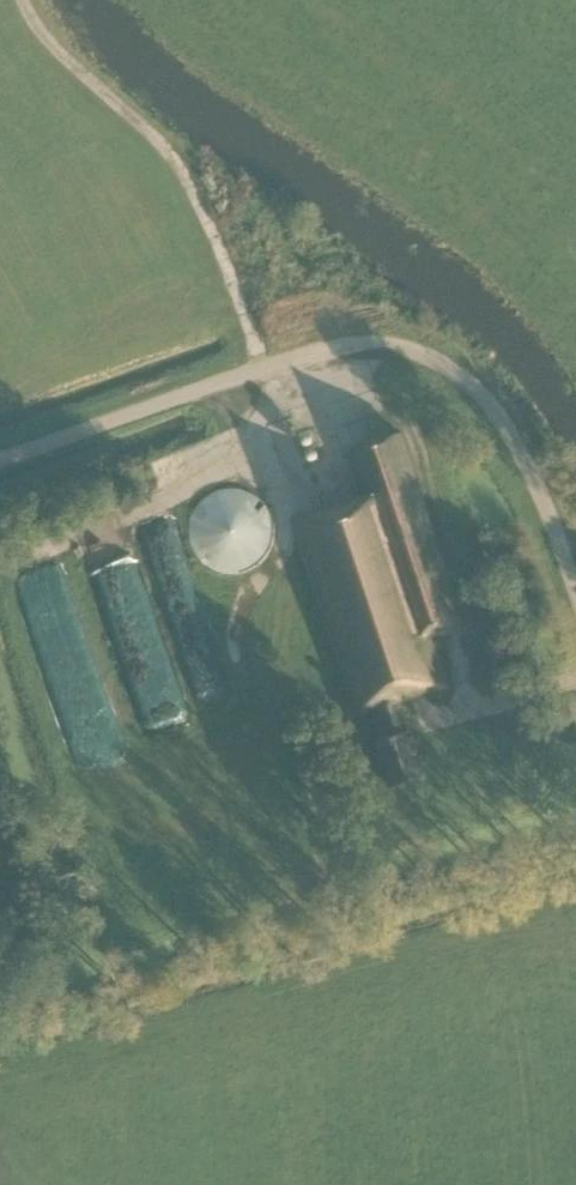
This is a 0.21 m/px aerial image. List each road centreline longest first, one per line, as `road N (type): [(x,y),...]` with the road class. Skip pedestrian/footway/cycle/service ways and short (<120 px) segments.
road 1 (unclassified): [(575,587),(551,519),(499,419),(463,378),(416,353),(318,352),(0,459)]
road 2 (track): [(266,368),(187,178),(42,31),(25,0)]

